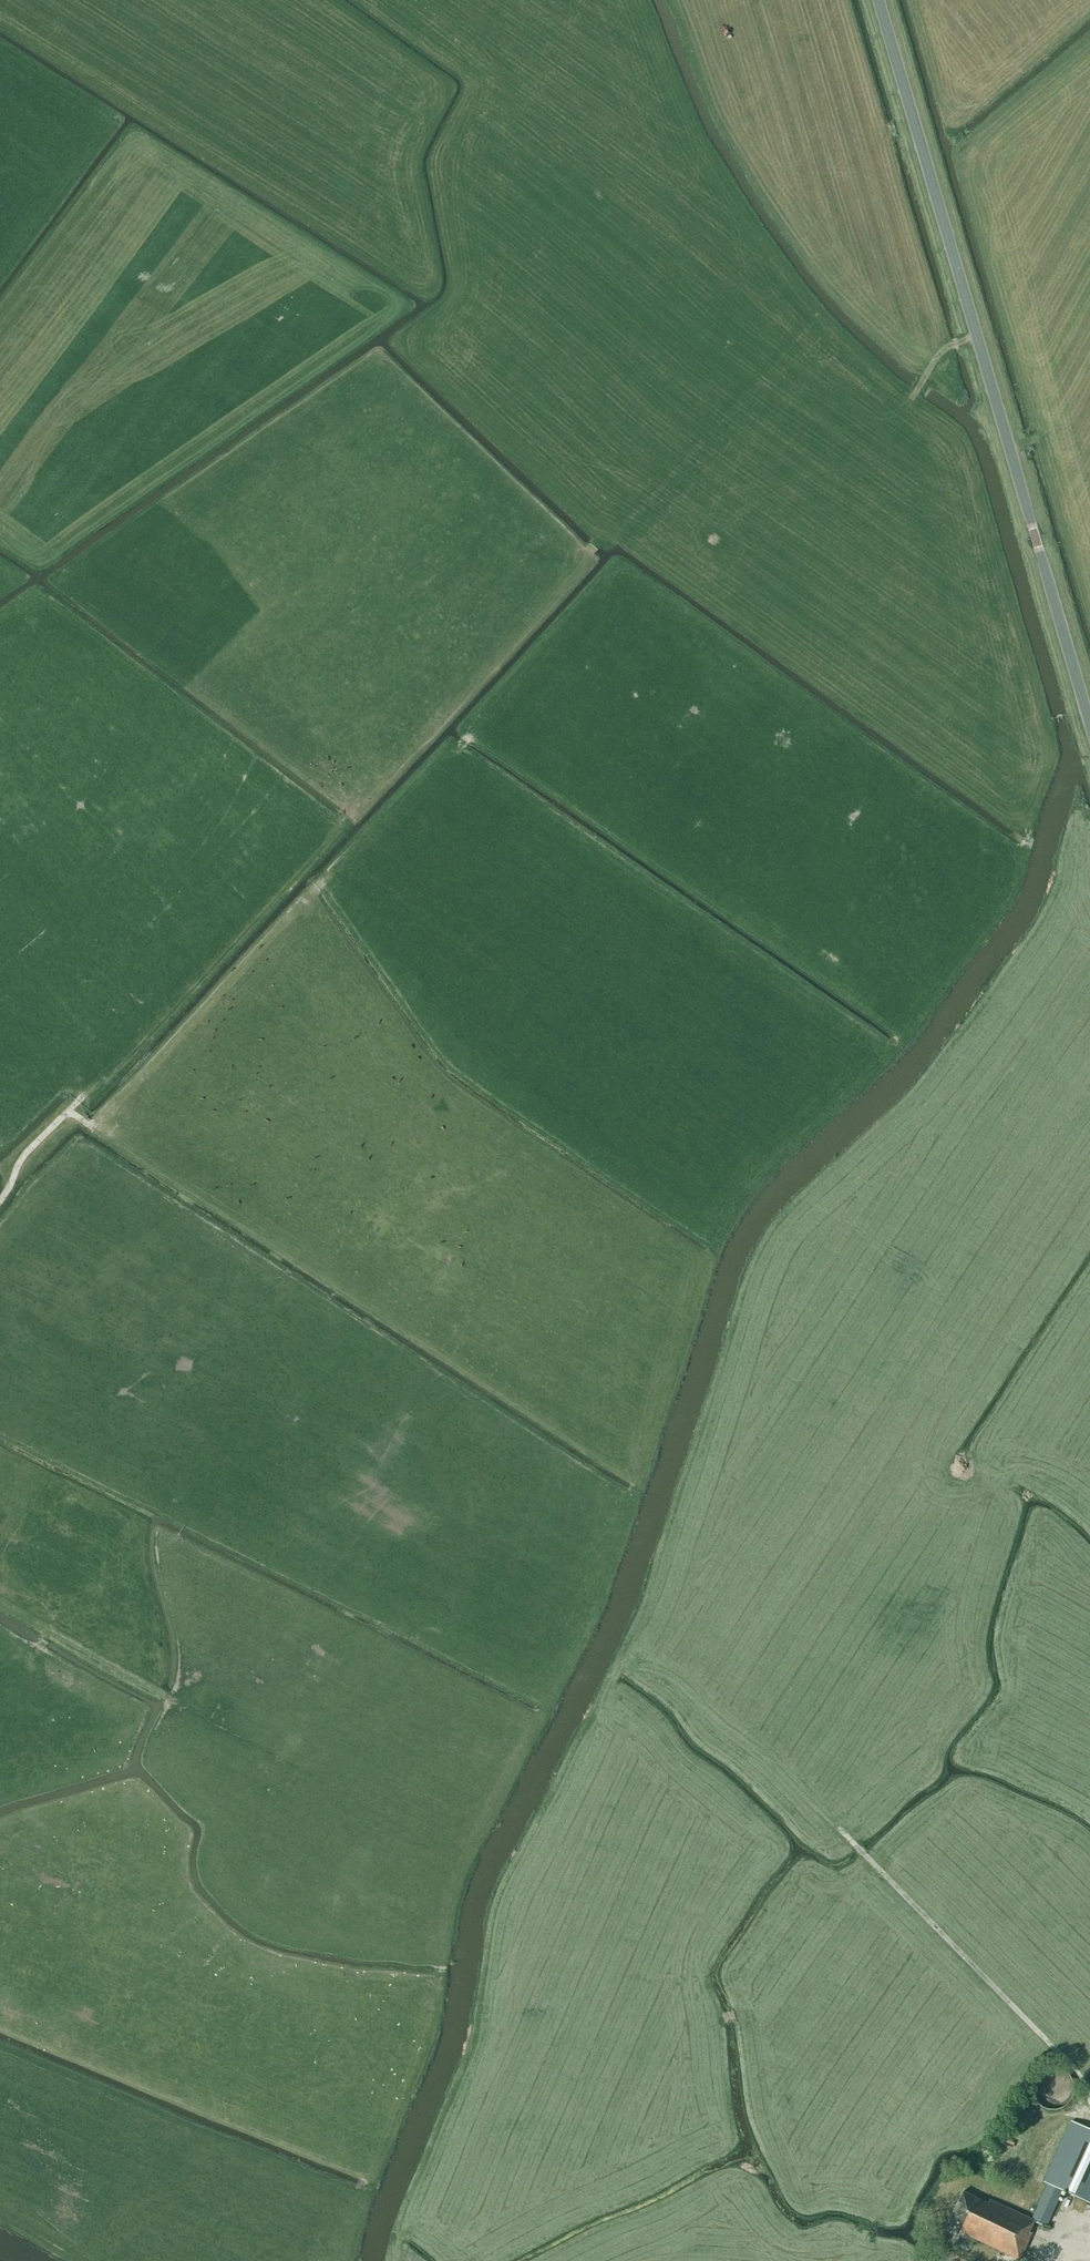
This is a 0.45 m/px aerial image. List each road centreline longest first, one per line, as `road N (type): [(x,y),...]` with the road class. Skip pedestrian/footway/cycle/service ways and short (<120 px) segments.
road 1 (tertiary): [(1089,725),(879,0)]
road 2 (track): [(0,1205),(24,1158),(73,1111)]

